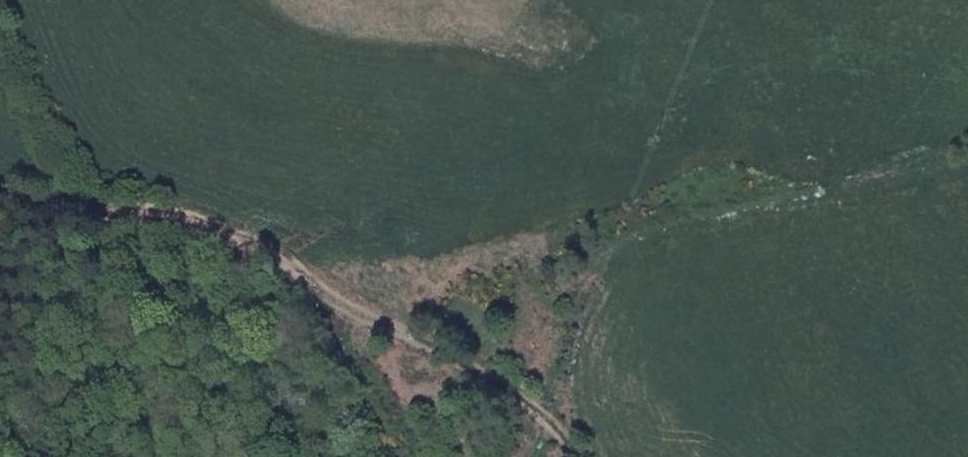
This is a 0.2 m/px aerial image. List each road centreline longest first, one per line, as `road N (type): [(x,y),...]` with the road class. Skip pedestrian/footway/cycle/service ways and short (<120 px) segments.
road 1 (track): [(544,456),(544,397),(574,302),(612,257),(729,206),(967,171)]

